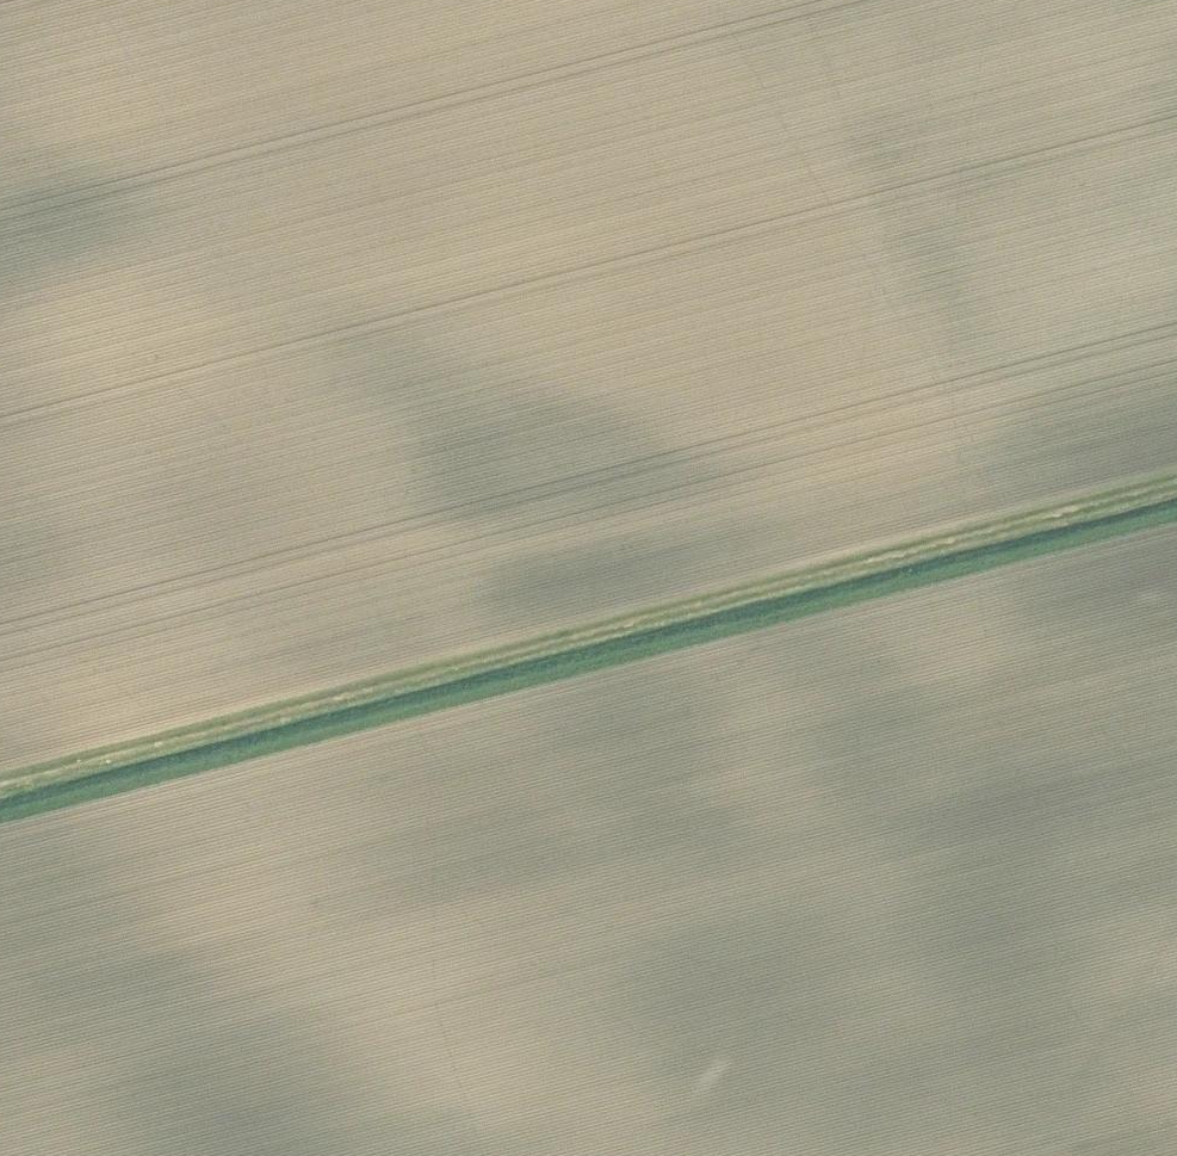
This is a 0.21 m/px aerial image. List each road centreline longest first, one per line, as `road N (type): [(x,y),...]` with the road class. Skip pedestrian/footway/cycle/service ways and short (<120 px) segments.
road 1 (track): [(0,781),(1176,478)]

